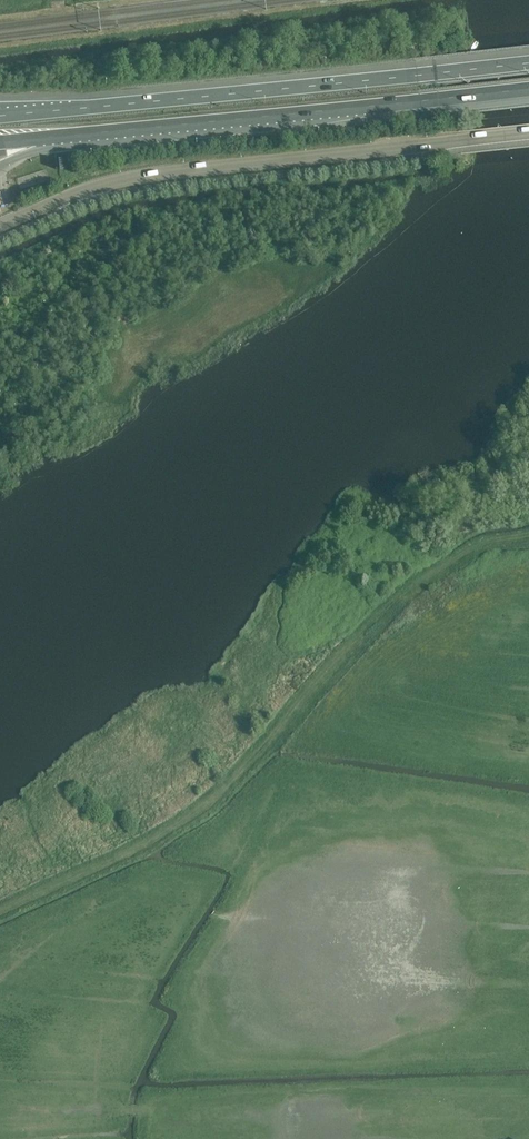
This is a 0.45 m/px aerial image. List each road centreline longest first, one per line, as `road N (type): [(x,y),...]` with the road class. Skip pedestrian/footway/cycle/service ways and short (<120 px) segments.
road 1 (track): [(528,533),(480,542),(387,607),(242,768),(179,821),(0,912)]
road 2 (secondary): [(0,224),(141,175),(528,133)]
road 3 (primary): [(35,138),(367,106)]
road 4 (motorway): [(528,62),(213,95)]
road 5 (primary): [(213,95),(0,116)]
road 6 (motorway): [(367,106),(528,89)]

